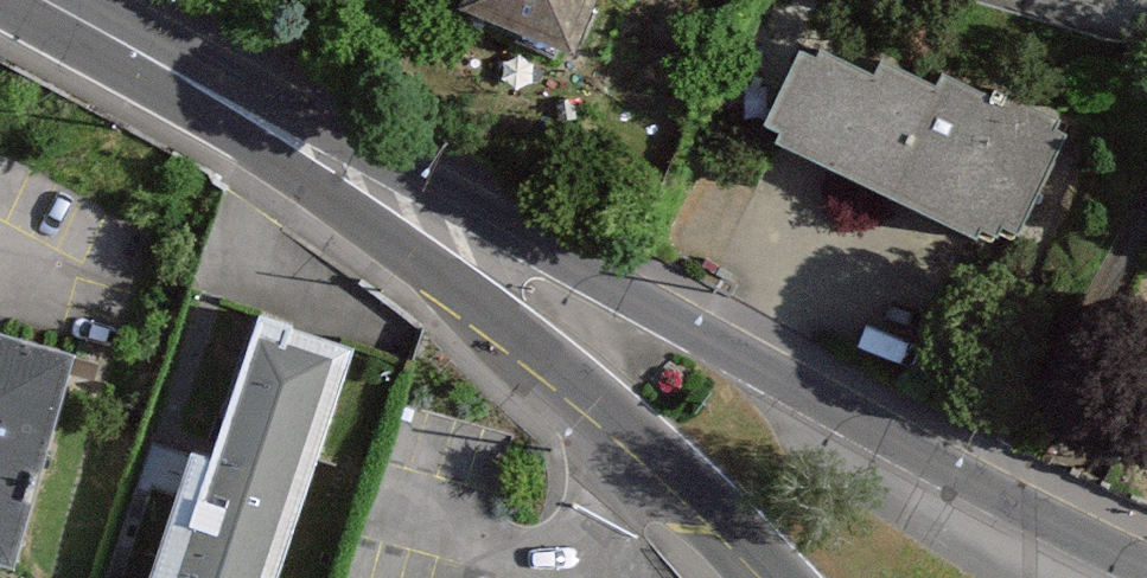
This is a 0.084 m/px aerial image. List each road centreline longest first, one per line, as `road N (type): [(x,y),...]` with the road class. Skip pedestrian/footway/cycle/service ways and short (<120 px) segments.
road 1 (primary): [(1146,577),(445,233)]
road 2 (primary): [(28,0),(445,233)]
road 3 (primary): [(445,233),(768,577)]

